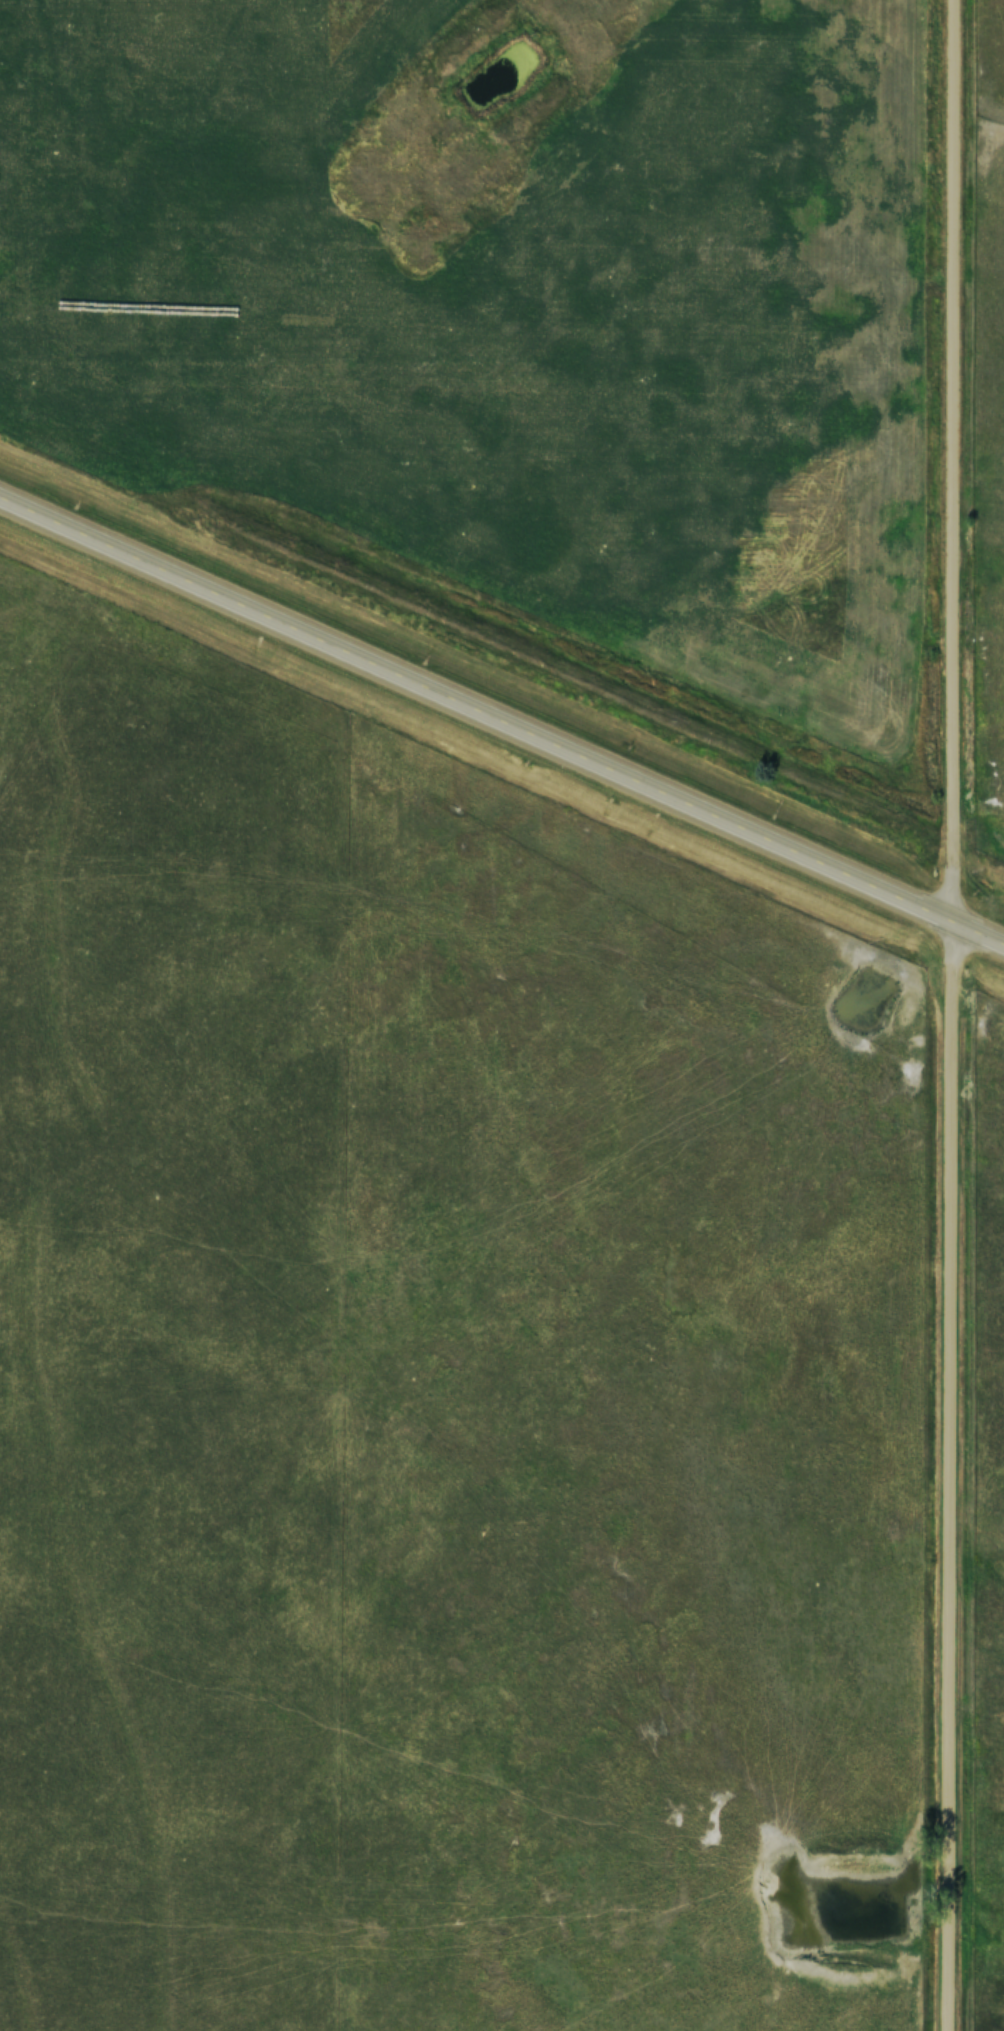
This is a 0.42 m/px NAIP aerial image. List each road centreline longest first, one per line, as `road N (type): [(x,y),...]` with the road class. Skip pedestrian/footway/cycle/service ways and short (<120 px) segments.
road 1 (residential): [(939,2030),(949,0)]
road 2 (primary): [(1003,945),(0,497)]

